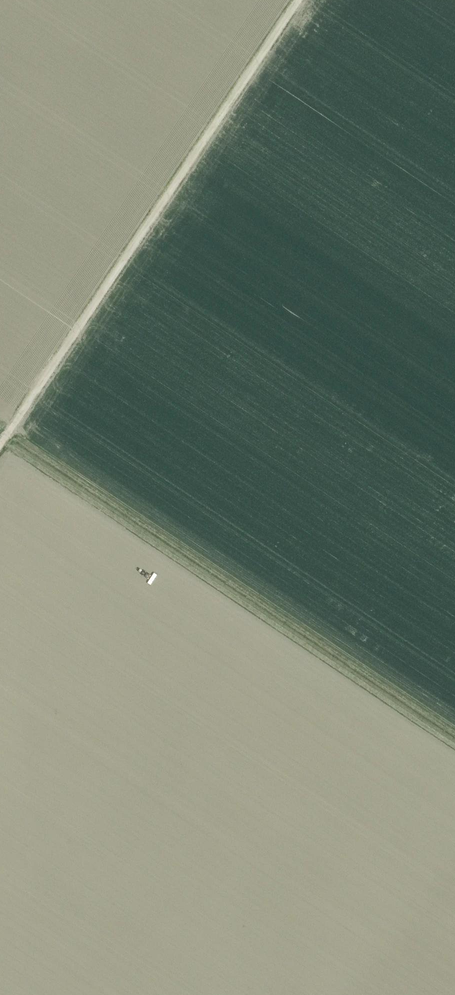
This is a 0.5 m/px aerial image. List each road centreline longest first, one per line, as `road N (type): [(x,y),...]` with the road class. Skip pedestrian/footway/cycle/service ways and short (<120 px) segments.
road 1 (track): [(0,443),(298,0)]

